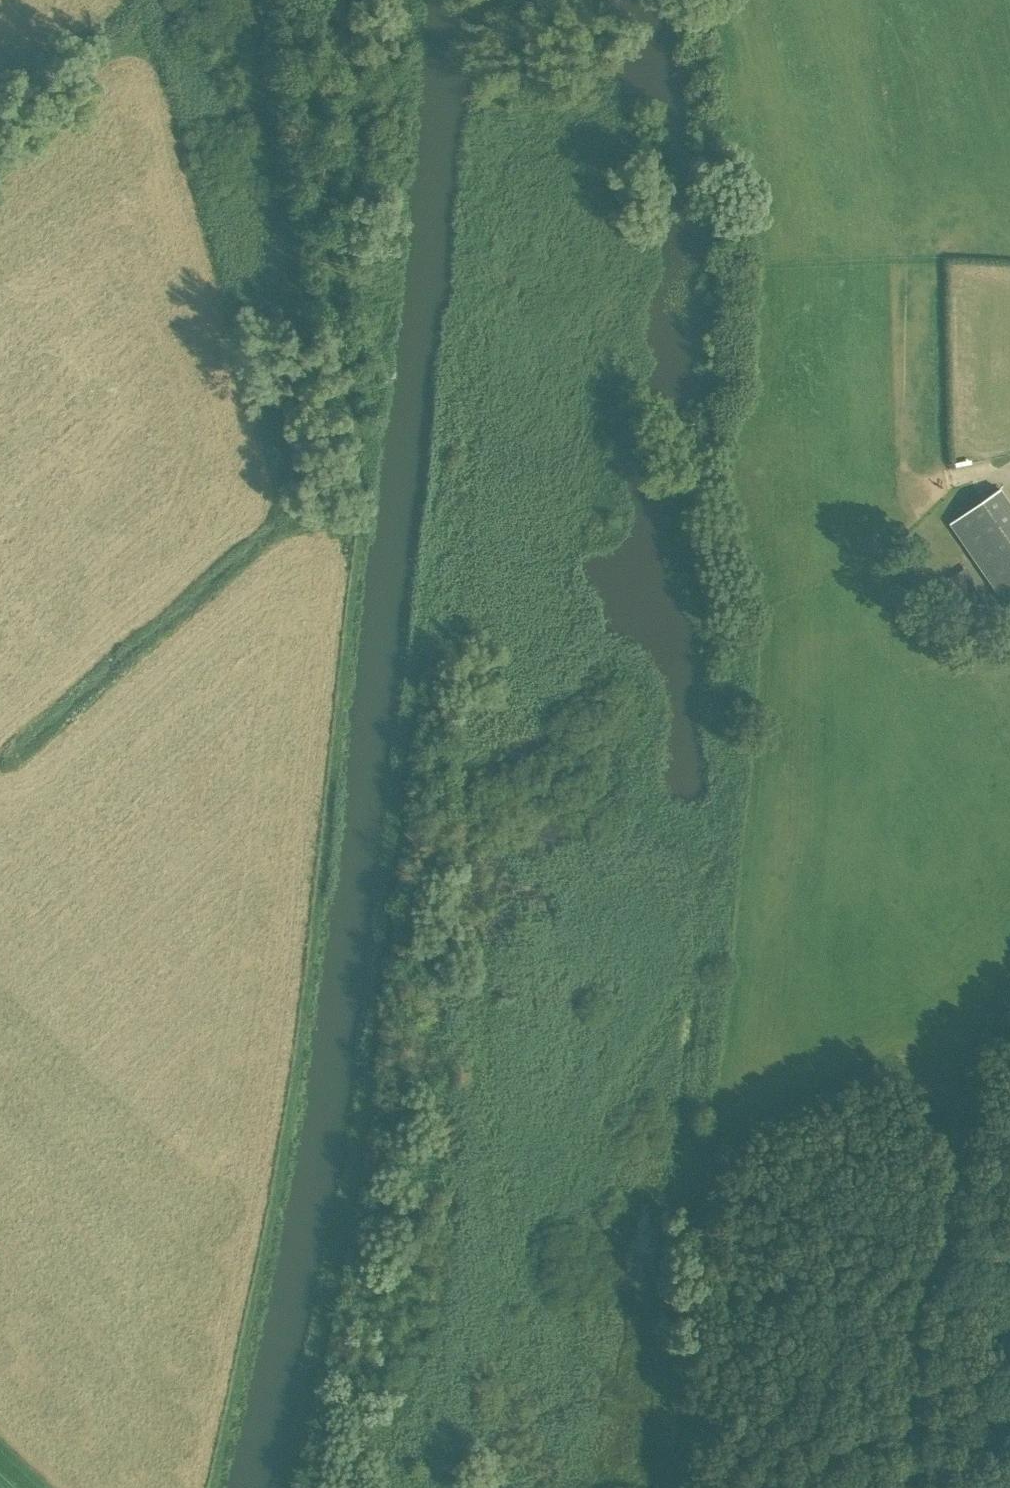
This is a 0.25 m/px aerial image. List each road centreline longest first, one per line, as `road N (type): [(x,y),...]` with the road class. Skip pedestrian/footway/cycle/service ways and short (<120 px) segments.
road 1 (unclassified): [(923,1487),(928,1329),(966,1158),(1009,1034)]

